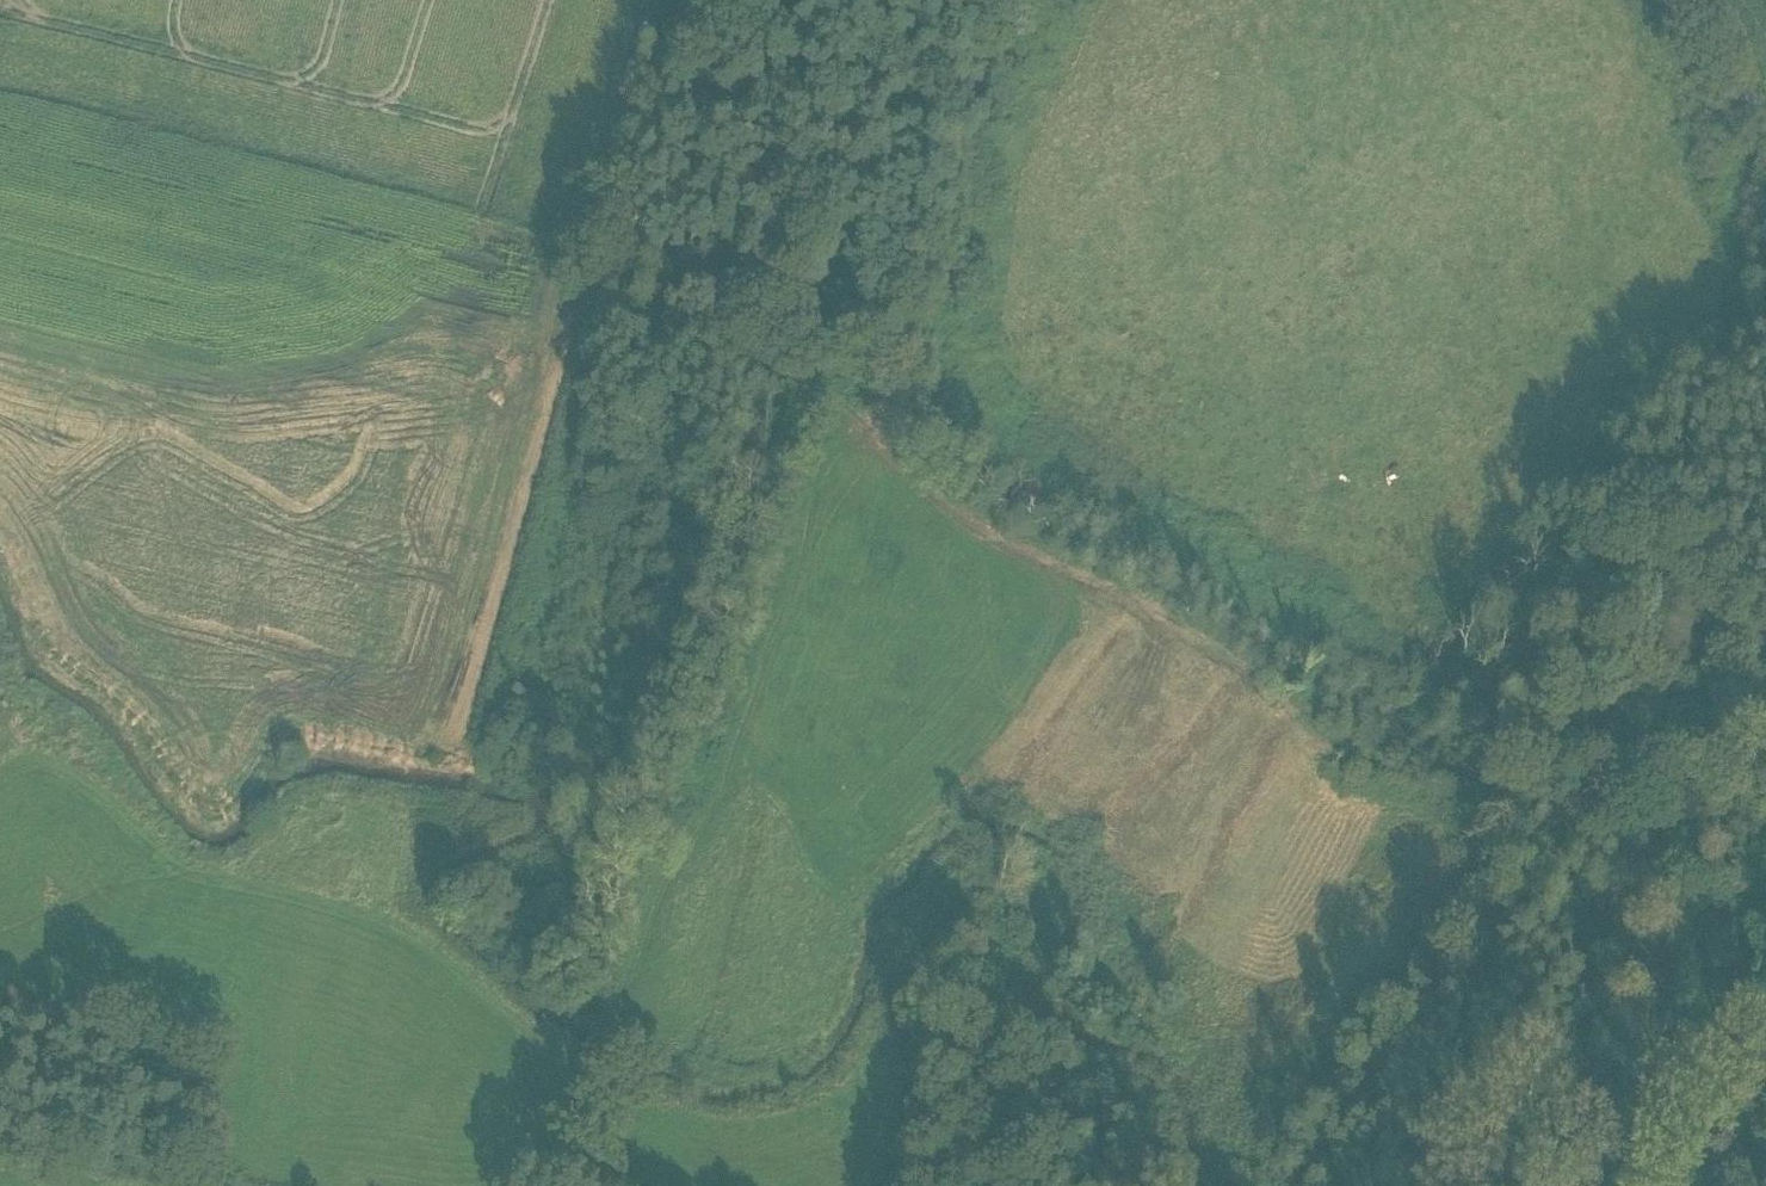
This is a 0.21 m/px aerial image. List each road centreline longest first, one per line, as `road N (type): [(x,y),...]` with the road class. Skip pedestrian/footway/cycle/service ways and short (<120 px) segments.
road 1 (track): [(737,368),(574,307),(560,290),(559,264),(645,0)]
road 2 (unclassified): [(1765,115),(1700,0)]

